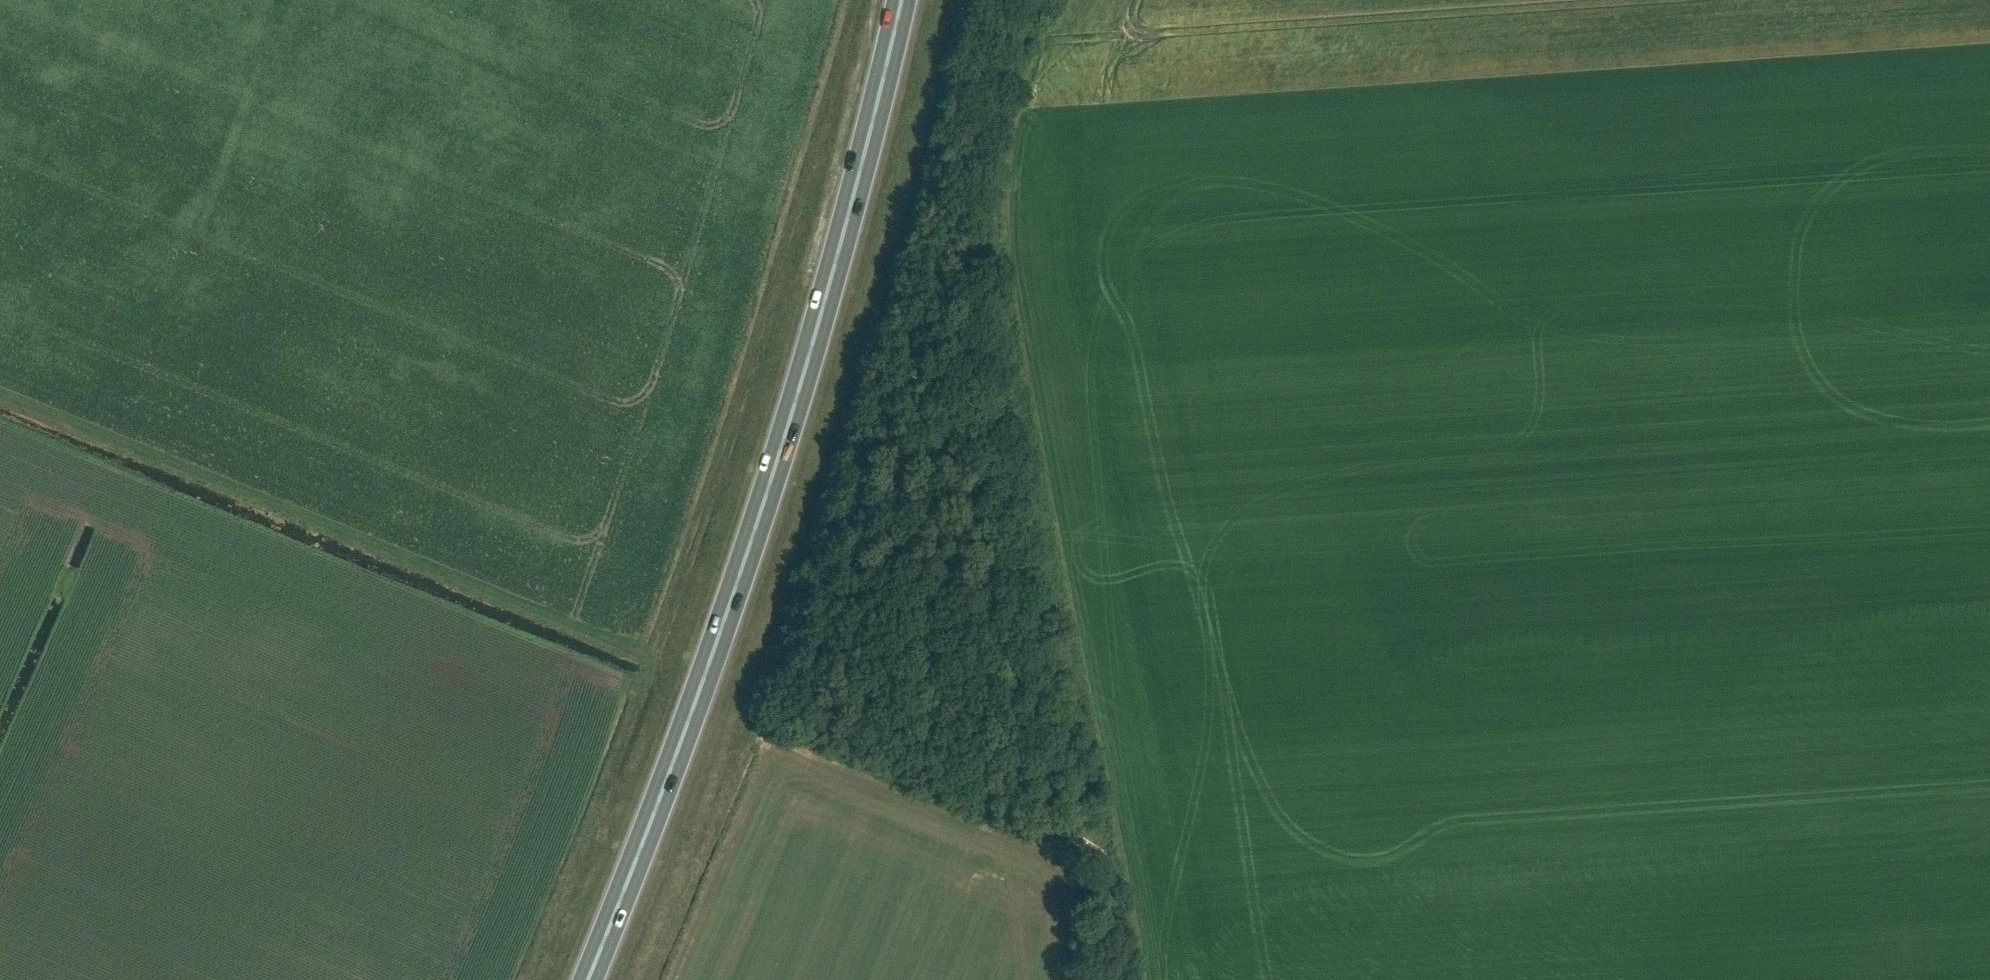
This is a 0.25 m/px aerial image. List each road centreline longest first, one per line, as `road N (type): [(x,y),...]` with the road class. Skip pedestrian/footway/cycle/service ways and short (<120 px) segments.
road 1 (trunk): [(586,979),(710,662),(839,250),(901,0)]
road 2 (track): [(1135,979),(1011,323),(986,145),(1046,0)]

